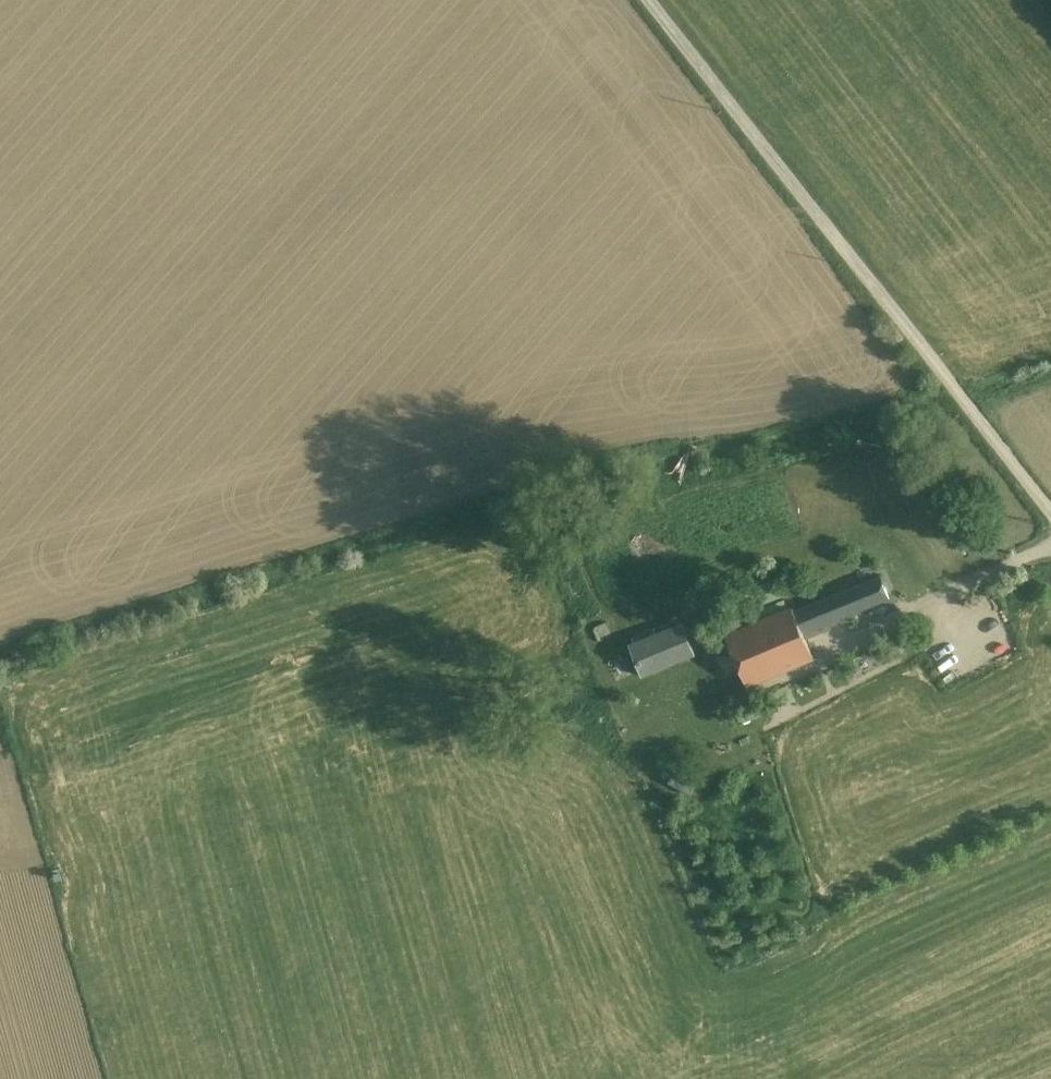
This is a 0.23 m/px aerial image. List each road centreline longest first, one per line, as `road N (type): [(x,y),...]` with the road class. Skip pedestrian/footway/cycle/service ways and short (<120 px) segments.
road 1 (unclassified): [(648,0),(1050,511)]

